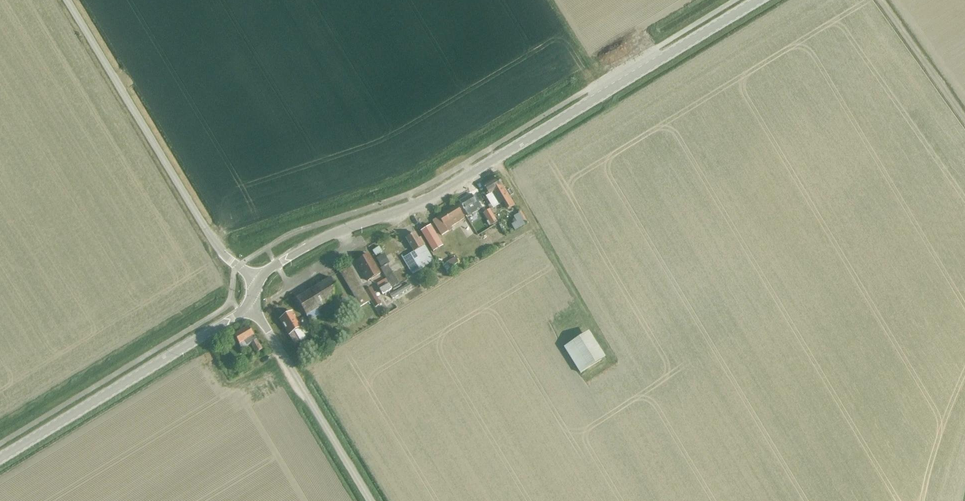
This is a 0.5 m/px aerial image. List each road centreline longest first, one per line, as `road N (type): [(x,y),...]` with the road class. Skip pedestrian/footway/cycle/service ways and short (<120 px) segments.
road 1 (tertiary): [(342,229),(414,207),(759,0)]
road 2 (unclassified): [(258,281),(221,252),(67,0)]
road 3 (tertiary): [(0,458),(248,305)]
road 4 (track): [(616,361),(496,160)]
road 5 (unclassified): [(371,500),(248,305)]

